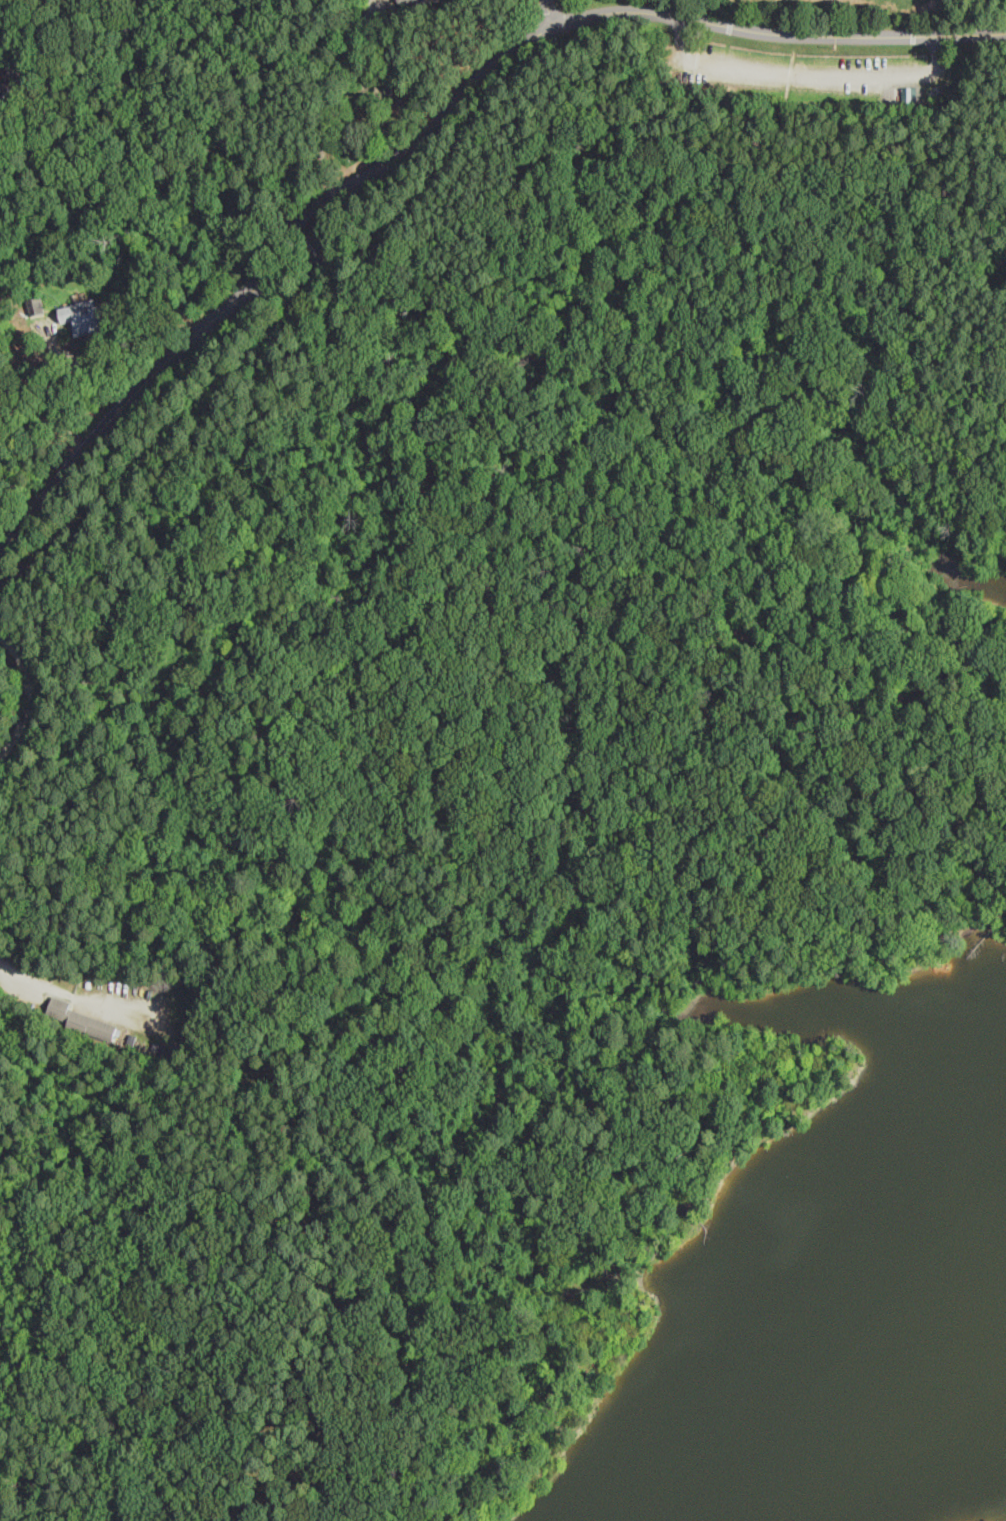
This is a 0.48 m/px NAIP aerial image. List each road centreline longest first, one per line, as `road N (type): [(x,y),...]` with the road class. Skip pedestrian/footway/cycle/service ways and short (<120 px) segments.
road 1 (residential): [(334,198),(397,157),(553,17),(570,23),(625,11),(829,37),(1000,34)]
road 2 (residential): [(0,556),(197,338),(252,292)]
road 3 (residential): [(252,292),(306,277),(320,262),(334,198)]
road 4 (residential): [(334,198),(304,220),(252,292)]

